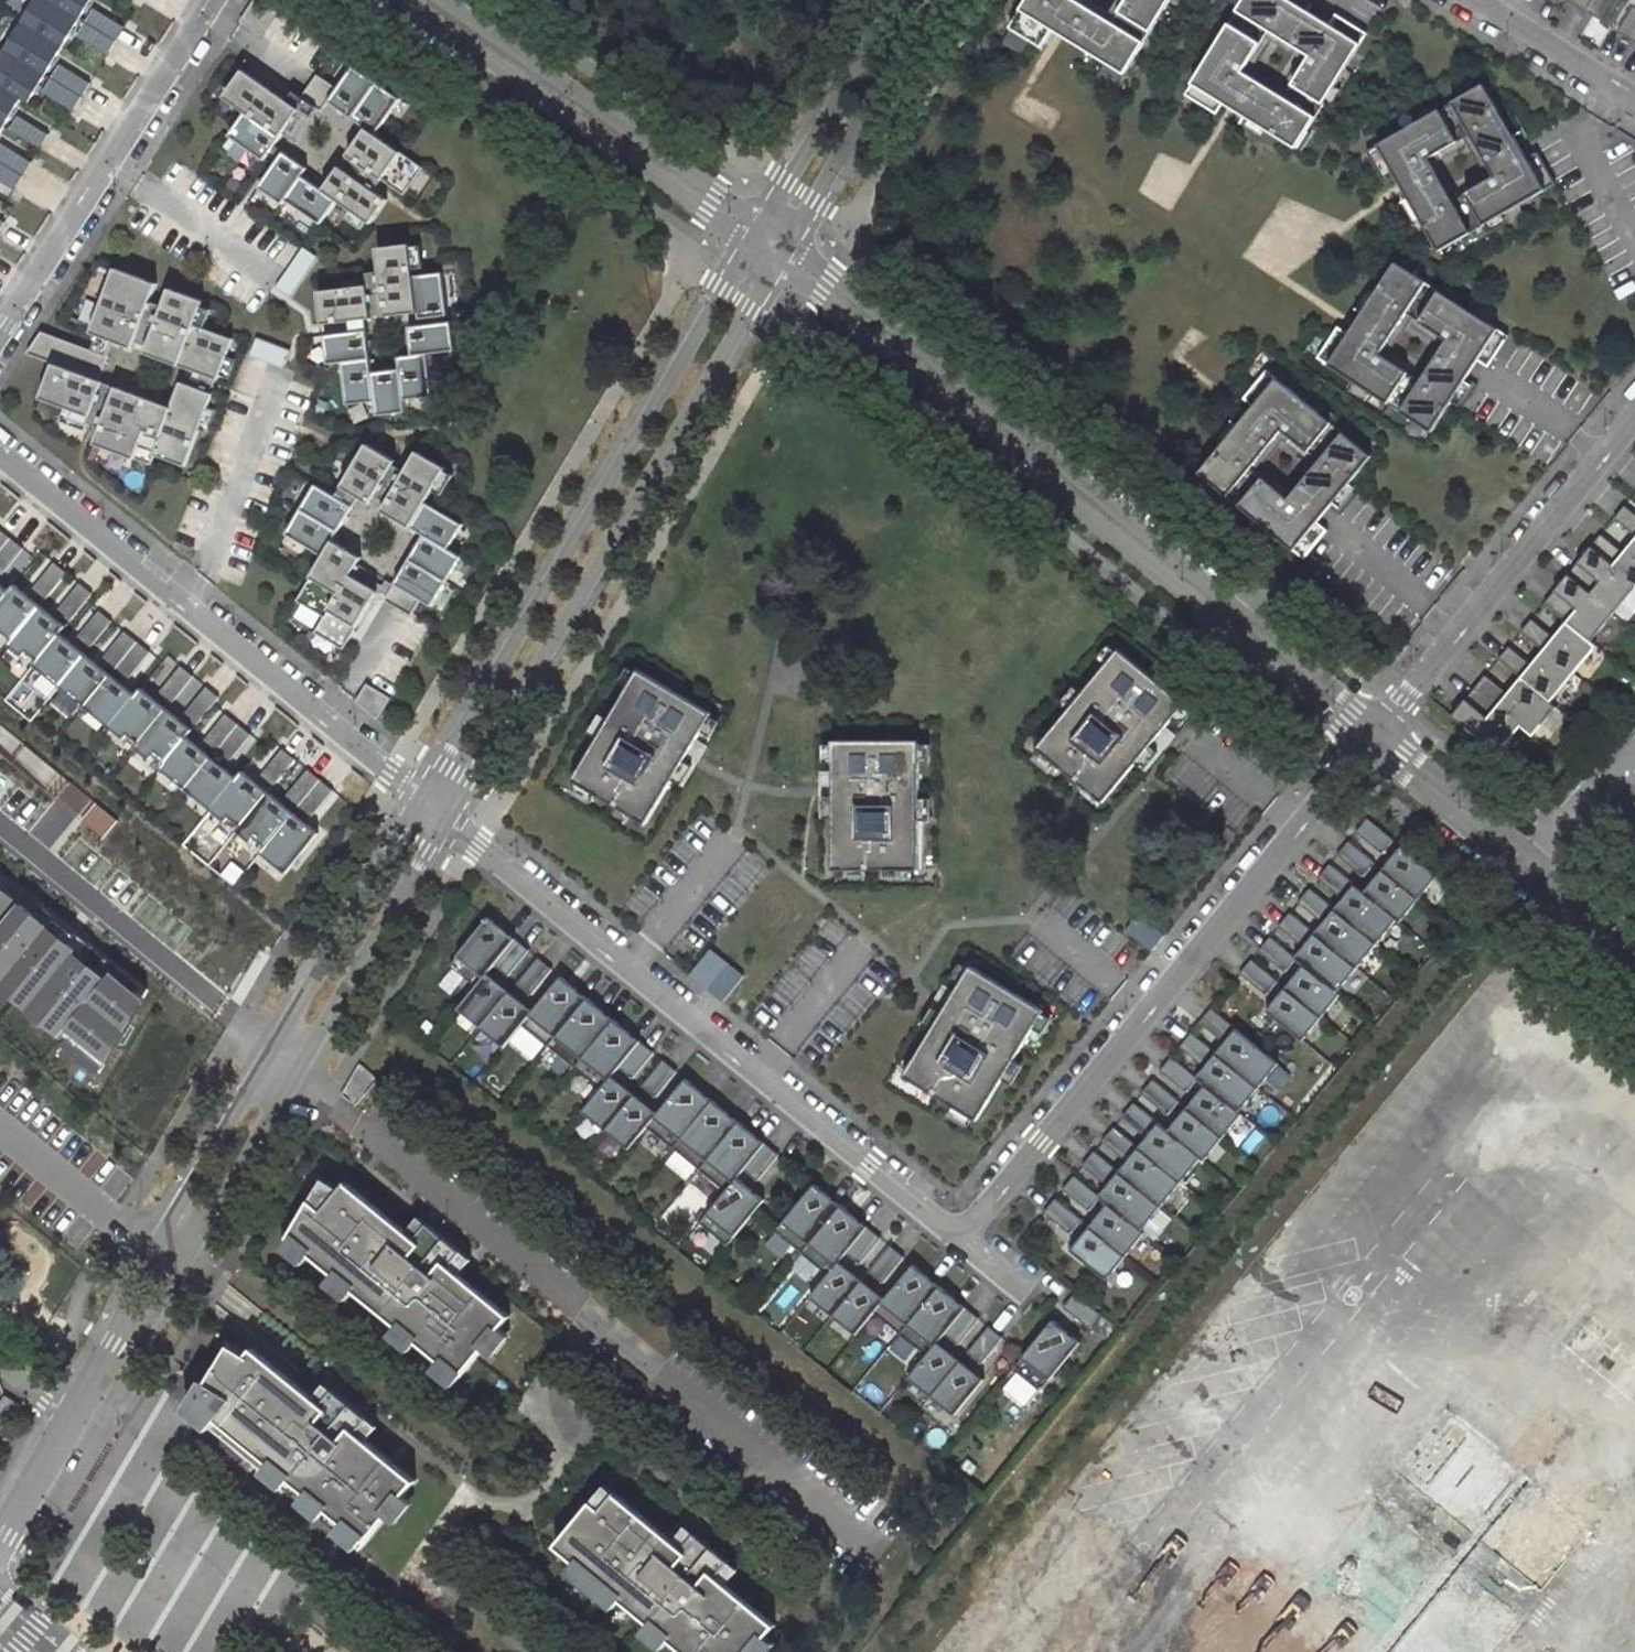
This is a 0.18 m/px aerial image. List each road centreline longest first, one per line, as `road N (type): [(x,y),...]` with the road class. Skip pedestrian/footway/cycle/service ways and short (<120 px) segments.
road 1 (unclassified): [(783,253),(1376,736)]
road 2 (residential): [(446,818),(961,1241)]
road 3 (unclassified): [(446,818),(783,253)]
road 4 (unclassified): [(757,233),(422,798)]
road 5 (residential): [(961,1241),(1376,736)]
road 6 (residential): [(0,454),(422,798)]
road 7 (unclassified): [(273,1050),(132,1290),(69,1417)]
road 8 (unclassified): [(69,1417),(157,1303),(294,1070)]
road 9 (residential): [(1376,736),(1634,417)]
road 10 (unclassified): [(425,0),(757,233)]
road 11 (residential): [(212,0),(0,331)]
road 12 (unclassified): [(1376,736),(1634,950)]
road 13 (unclassified): [(783,253),(934,0)]
road 14 (unclassified): [(294,1070),(446,818)]
road 15 (unclassified): [(422,798),(273,1050)]
road 16 (unclassified): [(896,0),(757,233)]
road 17 (residential): [(1634,95),(1480,0)]
road 18 (unclassified): [(0,1540),(69,1417)]

